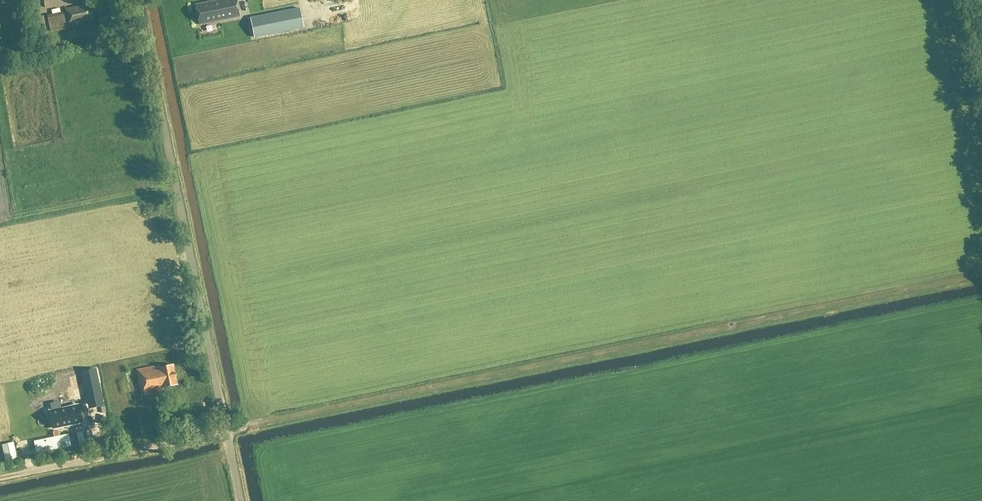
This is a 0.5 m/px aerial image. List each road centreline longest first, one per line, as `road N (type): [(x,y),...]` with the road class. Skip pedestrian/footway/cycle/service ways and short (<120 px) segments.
road 1 (track): [(981,274),(0,478)]
road 2 (unclassified): [(241,500),(139,0)]

